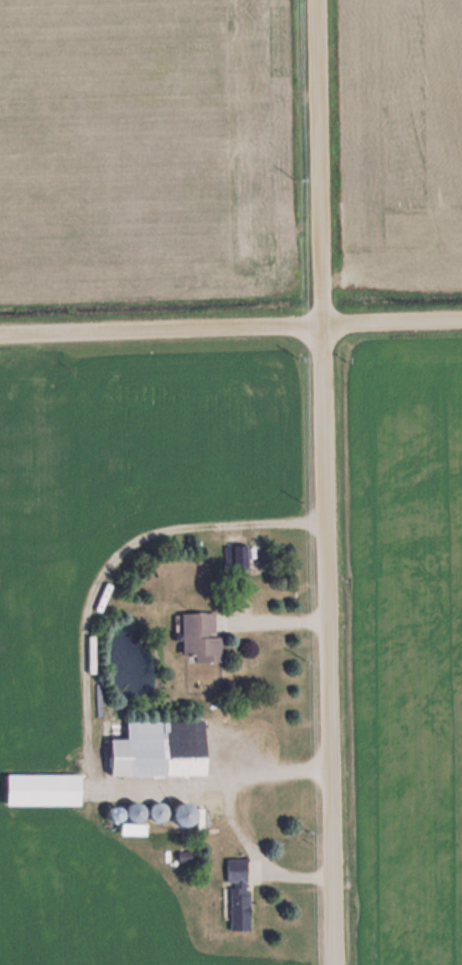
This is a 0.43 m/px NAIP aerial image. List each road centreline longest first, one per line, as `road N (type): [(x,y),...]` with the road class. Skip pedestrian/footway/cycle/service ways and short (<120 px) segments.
road 1 (residential): [(330,964),(310,0)]
road 2 (residential): [(461,318),(0,332)]

